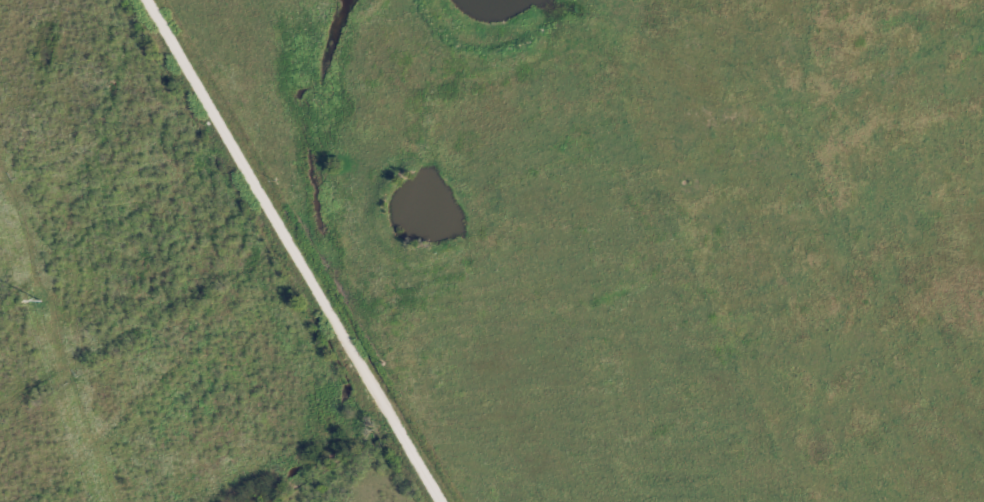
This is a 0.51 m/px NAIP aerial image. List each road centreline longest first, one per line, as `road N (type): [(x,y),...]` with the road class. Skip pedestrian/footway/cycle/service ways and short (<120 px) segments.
road 1 (residential): [(447,501),(154,0)]

